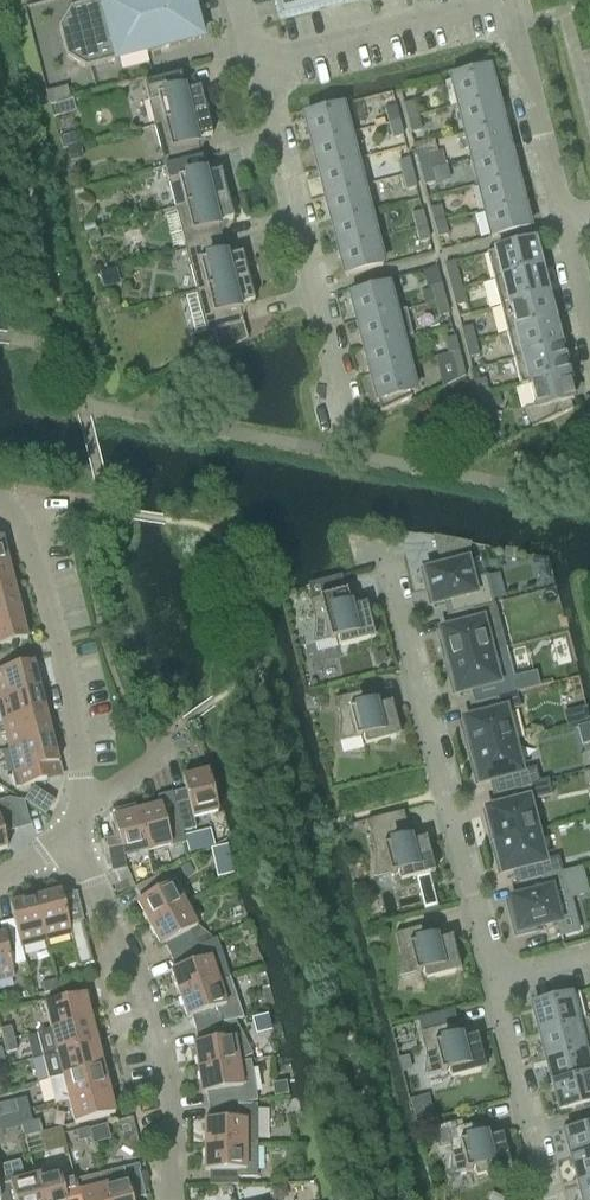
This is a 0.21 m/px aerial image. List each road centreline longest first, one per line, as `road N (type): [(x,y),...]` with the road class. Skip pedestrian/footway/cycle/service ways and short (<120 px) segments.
road 1 (residential): [(493,984),(388,578)]
road 2 (residential): [(171,1199),(168,1095),(150,999),(82,864),(78,821)]
road 3 (residential): [(265,65),(353,426)]
road 4 (residential): [(78,821),(83,774),(42,558),(19,501),(0,490)]
road 5 (residential): [(265,65),(515,2)]
road 6 (residential): [(570,220),(515,2)]
road 7 (residential): [(548,1199),(493,984)]

